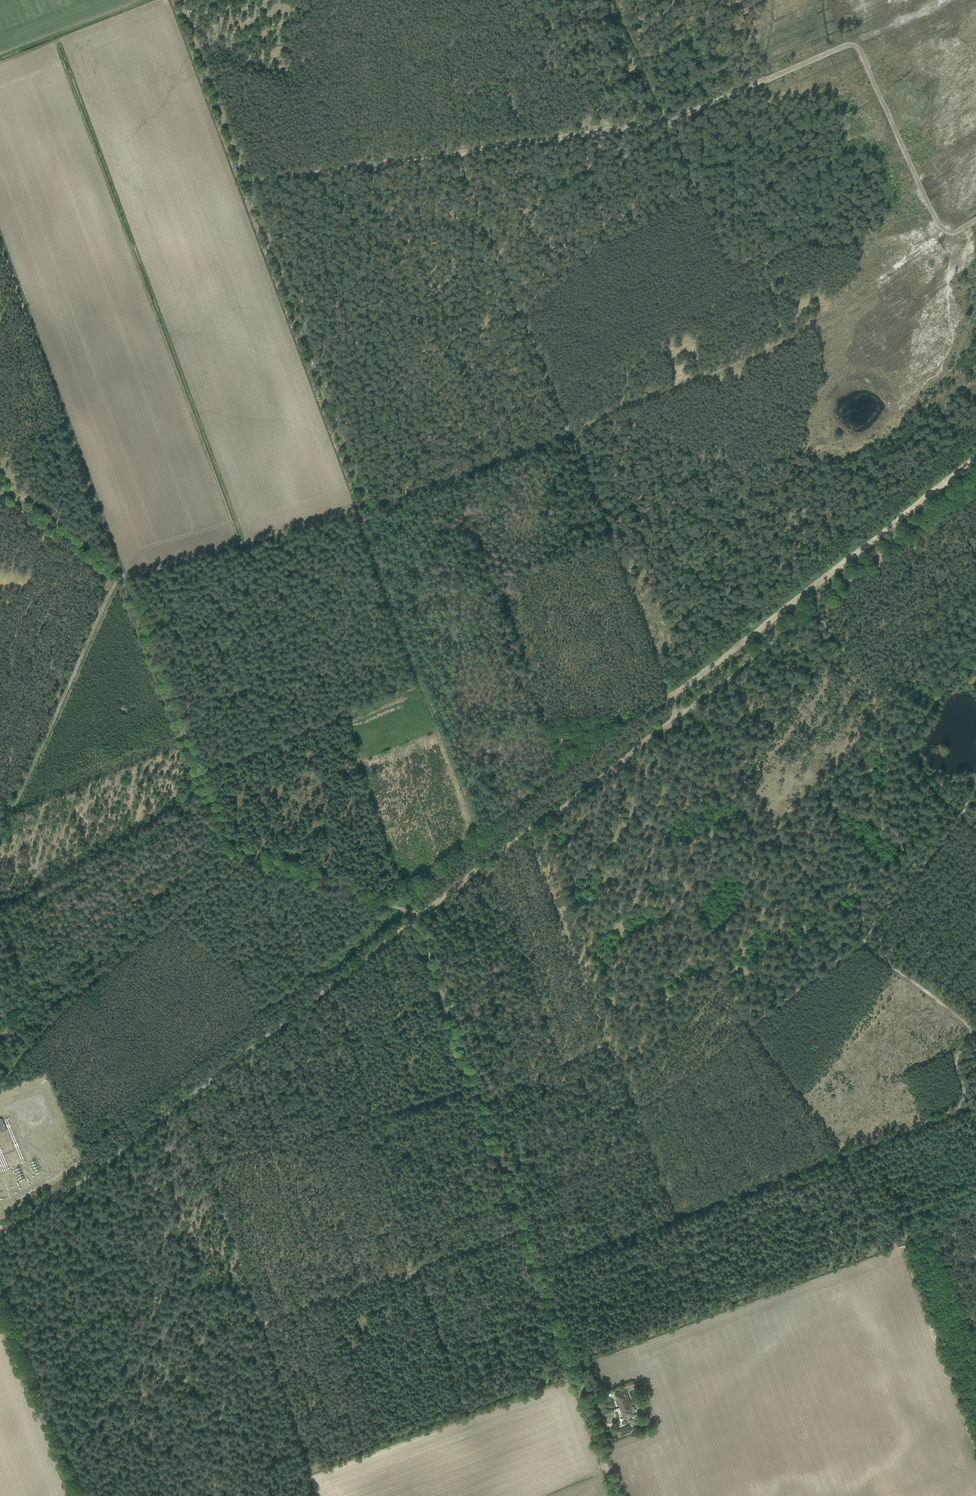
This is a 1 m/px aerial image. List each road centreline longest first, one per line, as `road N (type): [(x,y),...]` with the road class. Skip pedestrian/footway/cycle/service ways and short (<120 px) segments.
road 1 (track): [(244,185),(670,121),(849,45),(947,236),(975,217)]
road 2 (track): [(118,578),(363,507),(244,185)]
road 3 (track): [(239,543),(56,41),(0,63)]
road 4 (track): [(517,1227),(254,1322),(243,1288),(198,1286),(65,1466)]
road 5 (unclassified): [(0,1232),(130,1145),(415,920)]
road 6 (track): [(363,507),(568,431),(457,154)]
road 7 (track): [(859,942),(630,1112),(706,1309)]
road 8 (track): [(118,578),(223,842),(246,857),(399,907)]
road 9 (track): [(531,1268),(955,1110)]
road 10 (track): [(838,1154),(744,1028),(611,769)]
road 11 (track): [(677,717),(670,696),(975,456)]
road 12 (track): [(449,476),(534,710),(626,706),(677,717)]
road 13 (track): [(689,706),(975,477)]
road 14 (unclassified): [(615,1495),(493,1160)]
road 15 (track): [(0,249),(118,578)]
road 16 (track): [(246,857),(91,988),(0,1080)]
road 17 (track): [(415,920),(677,717)]
road 18 (track): [(567,1370),(300,1468),(310,1495)]
road 19 (track): [(859,942),(689,706)]
road 20 (track): [(568,431),(670,696)]
road 21 (track): [(469,1089),(202,1165)]
road 22 (track): [(10,813),(118,578)]
road 23 (track): [(957,817),(812,607)]
road 24 (track): [(474,1103),(604,1045),(630,1112)]
road 25 (track): [(244,185),(178,0)]
road 26 (track): [(184,1102),(243,1288)]
road 27 (track): [(957,817),(859,942)]
road 28 (track): [(366,1118),(416,1263)]
road 29 (track): [(254,1322),(300,1468)]
road 30 (track): [(0,487),(118,578)]
road 31 (track): [(859,942),(970,1032)]
road 32 (track): [(975,1165),(955,1110),(959,1085),(952,1066),(970,1032)]

